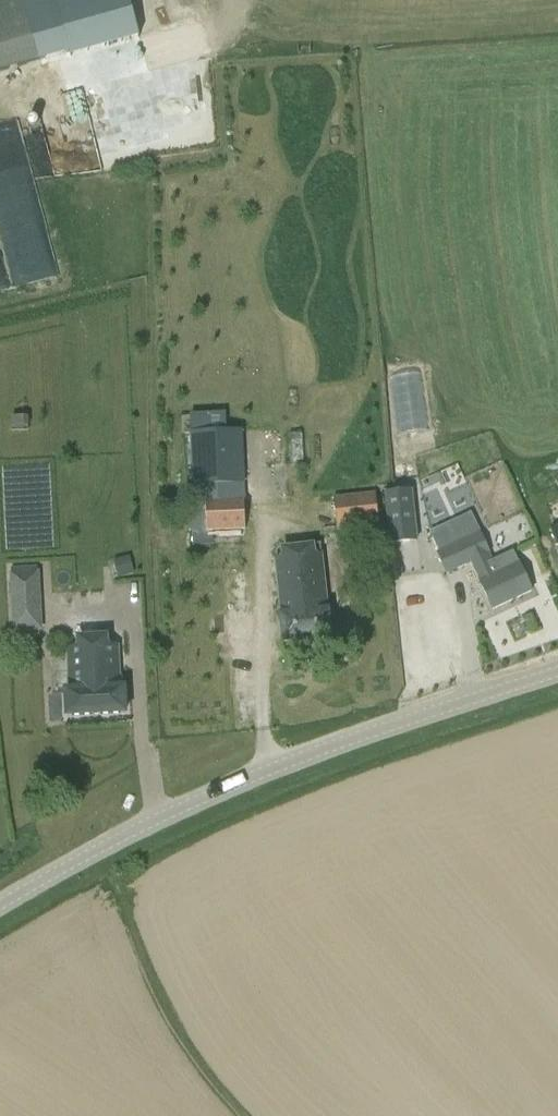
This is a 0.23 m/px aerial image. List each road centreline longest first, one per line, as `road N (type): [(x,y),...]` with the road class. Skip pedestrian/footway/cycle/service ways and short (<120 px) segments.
road 1 (unclassified): [(0,906),(188,806),(557,669)]

